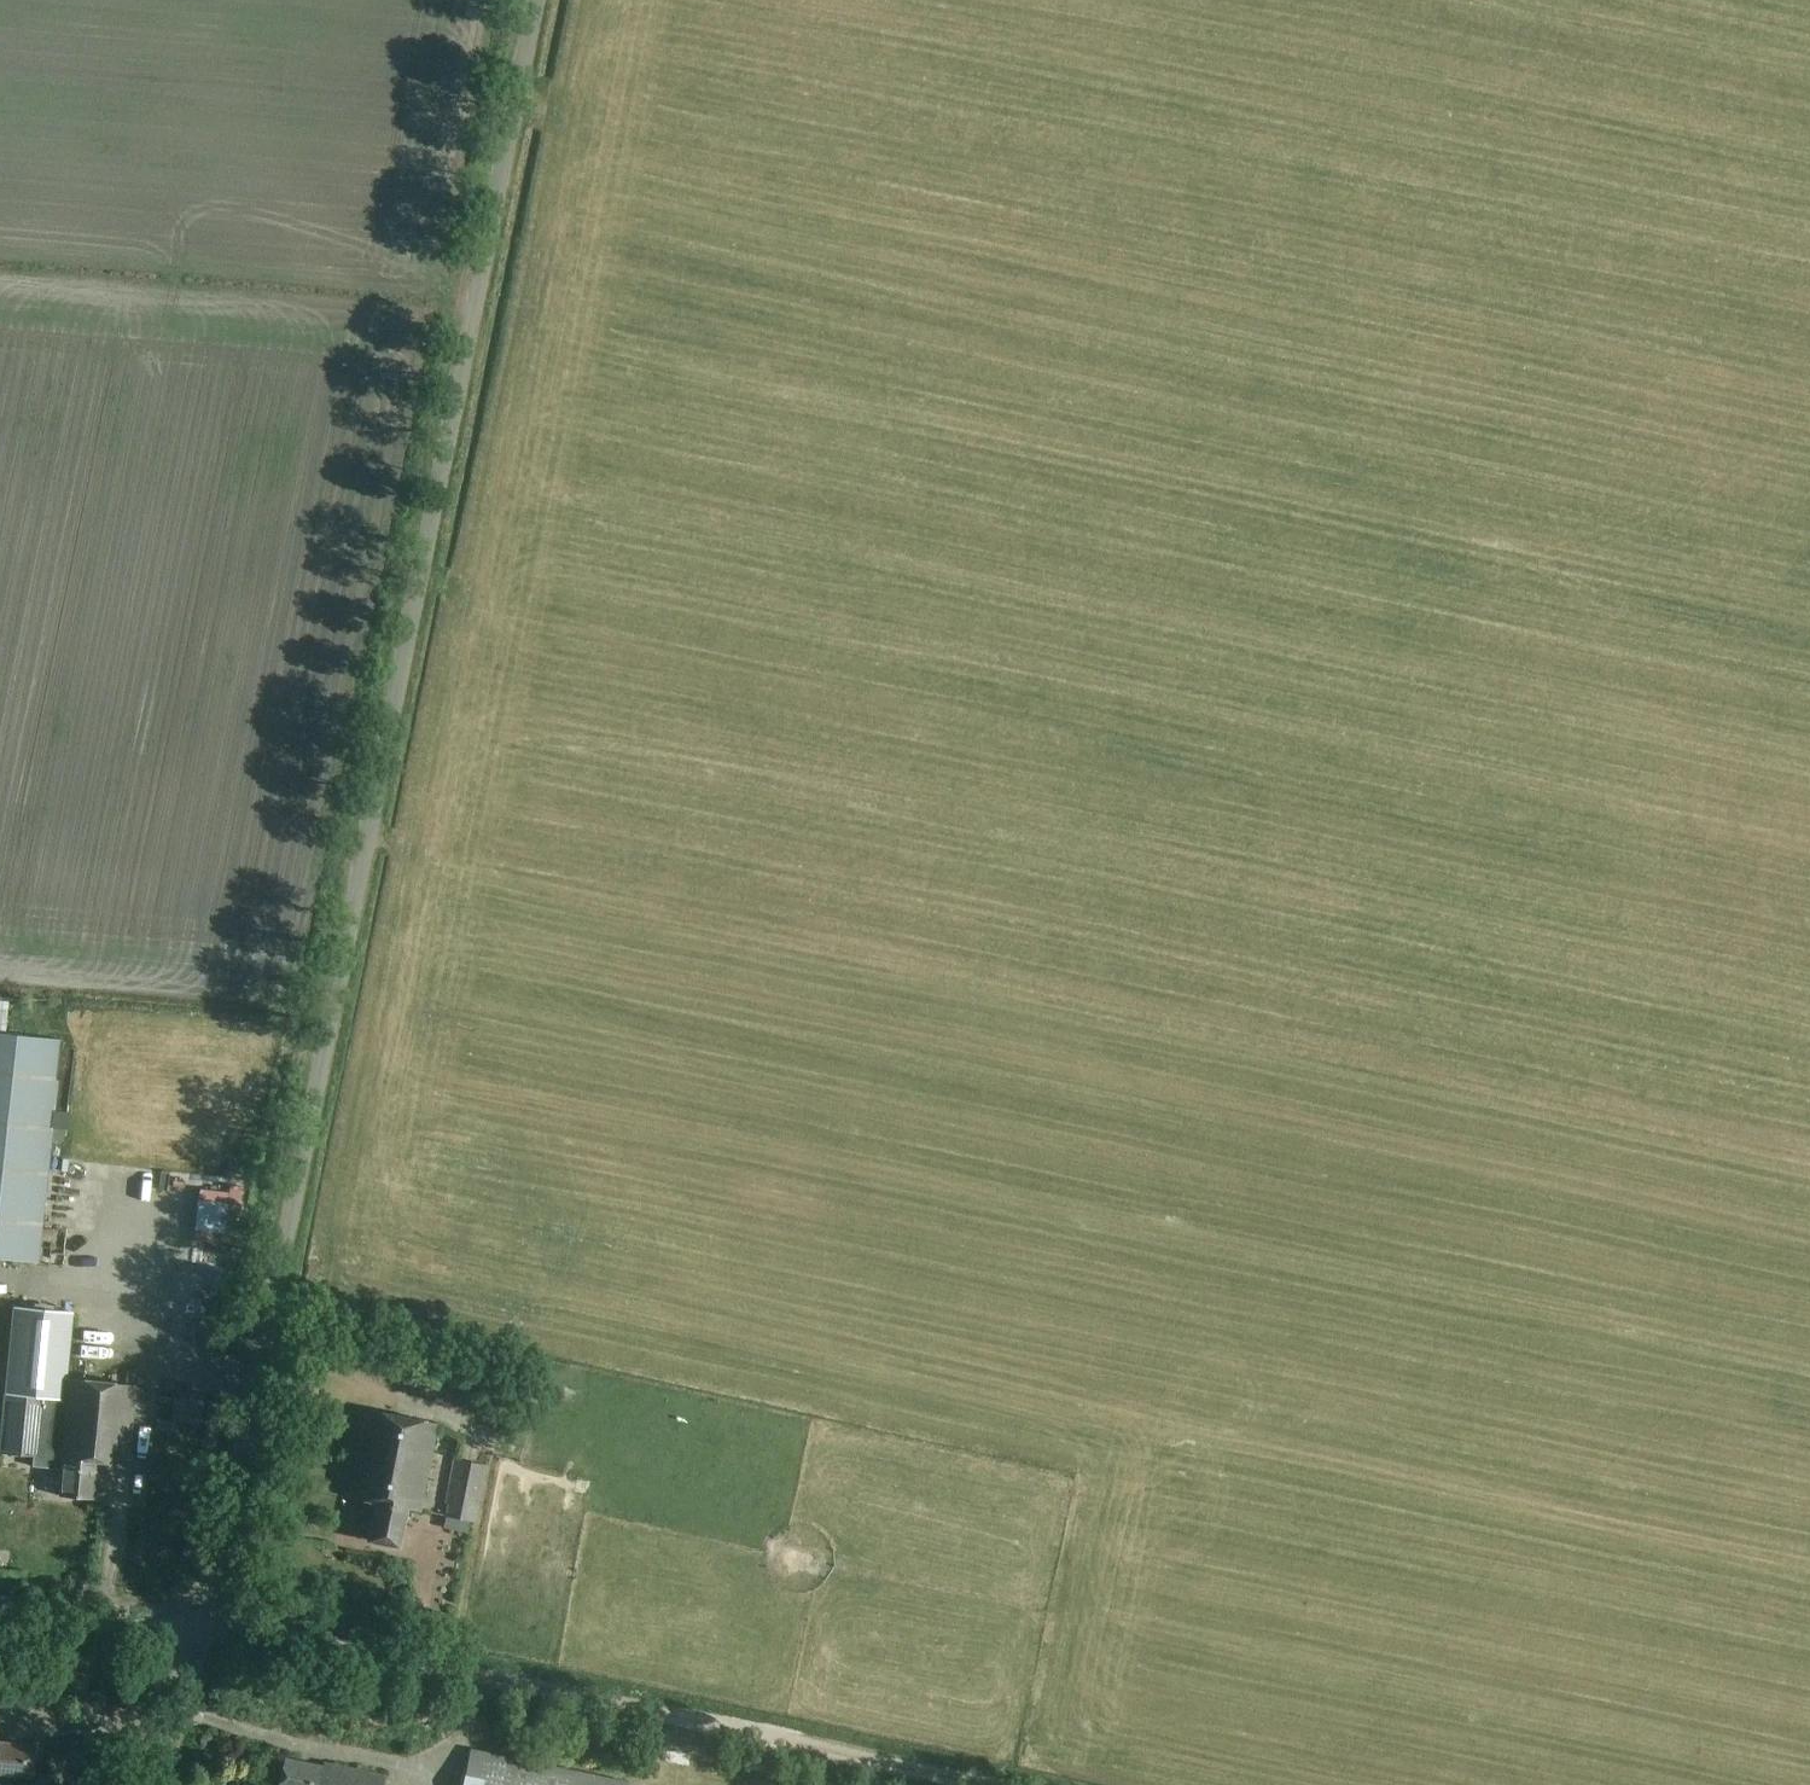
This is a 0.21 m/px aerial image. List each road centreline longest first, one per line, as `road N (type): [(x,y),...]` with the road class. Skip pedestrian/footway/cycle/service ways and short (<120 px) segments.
road 1 (unclassified): [(199,1620),(538,0)]
road 2 (track): [(940,1784),(199,1620)]
road 3 (unclassified): [(199,1620),(0,1603)]
road 4 (unclassified): [(145,1784),(199,1620)]

